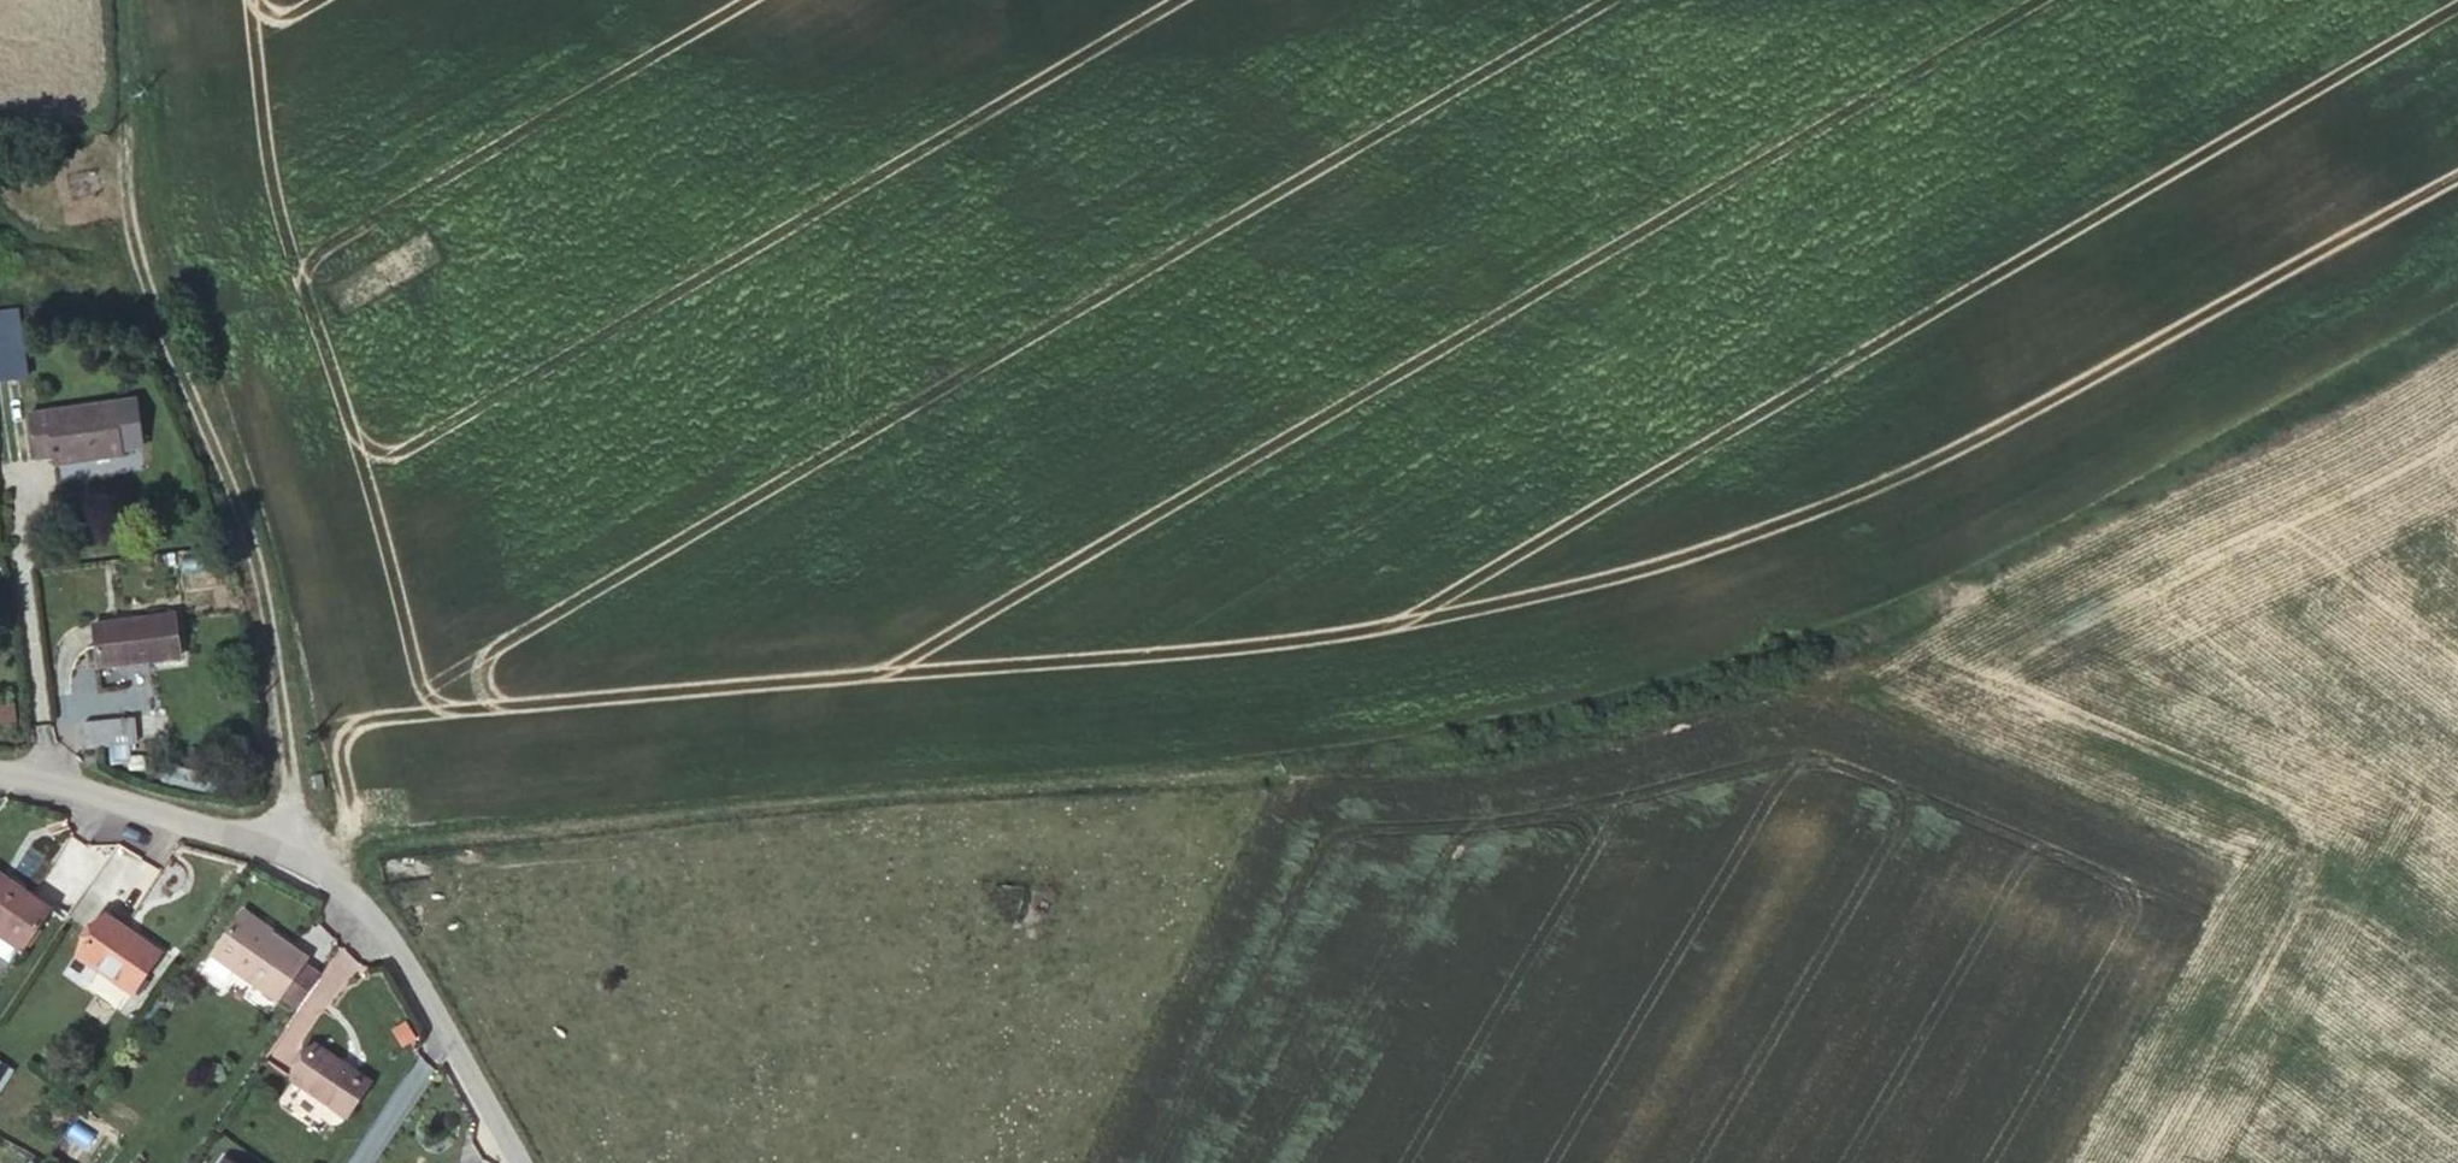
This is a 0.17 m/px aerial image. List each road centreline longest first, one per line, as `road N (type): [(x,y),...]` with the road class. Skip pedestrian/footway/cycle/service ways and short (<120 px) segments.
road 1 (track): [(282,834),(288,763),(258,545),(142,249),(124,142),(117,0)]
road 2 (residential): [(521,1162),(385,920),(282,834),(37,776),(0,778)]

